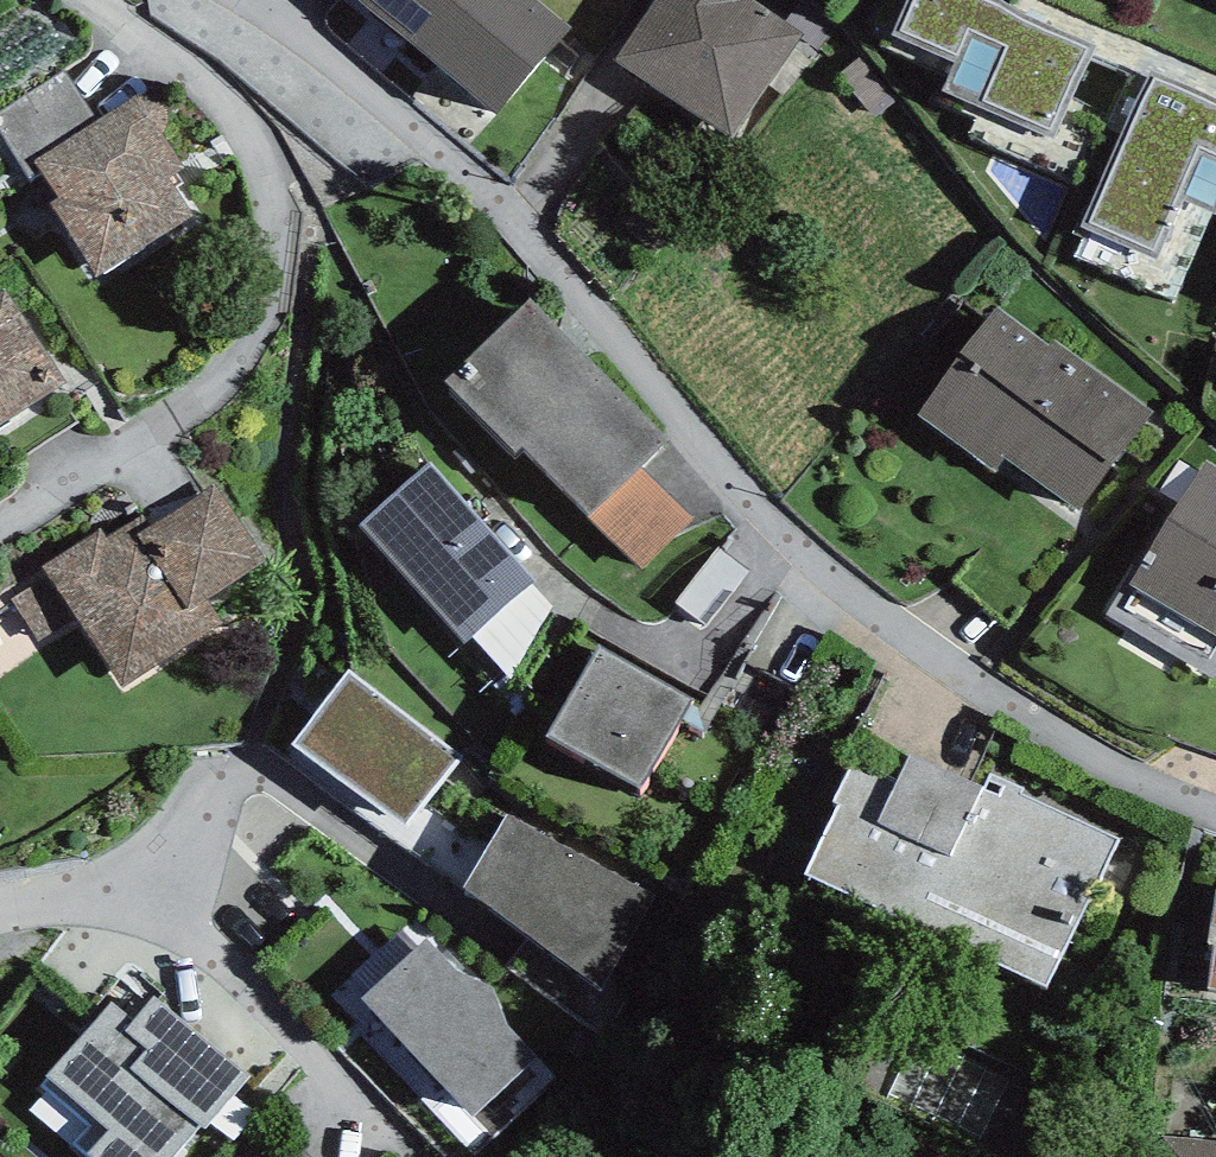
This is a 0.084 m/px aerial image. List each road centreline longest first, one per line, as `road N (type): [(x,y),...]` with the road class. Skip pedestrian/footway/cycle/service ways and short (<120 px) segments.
road 1 (residential): [(259,0),(468,175),(768,518),(842,588),(1080,749),(1215,814)]
road 2 (residential): [(75,0),(219,106),(284,206),(253,317),(188,404),(0,540)]
road 3 (residential): [(0,908),(151,896),(399,1156)]

